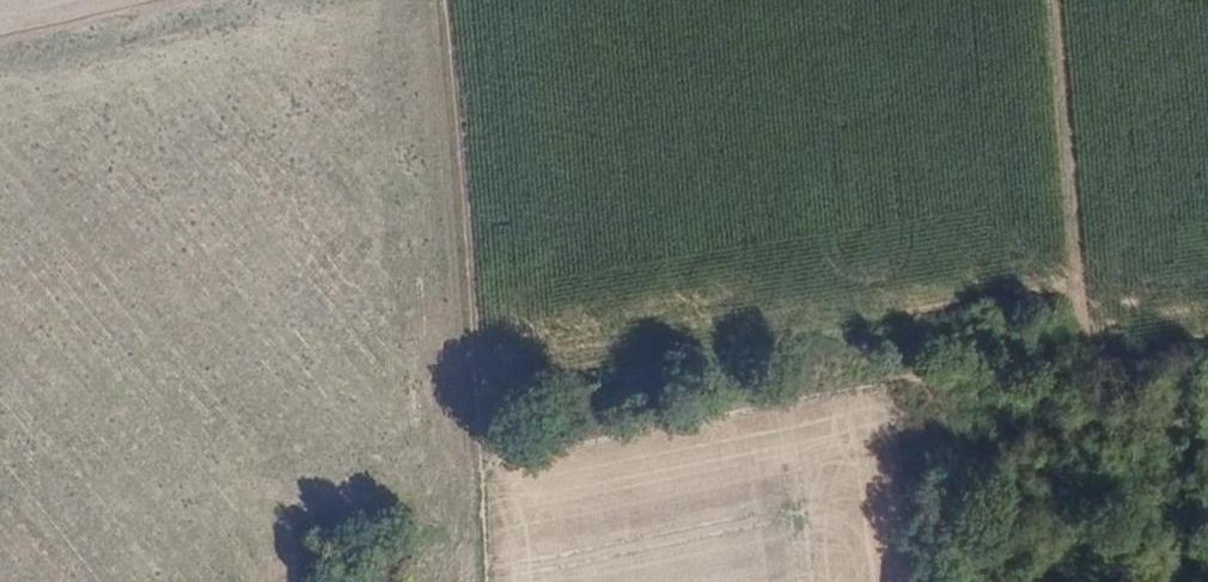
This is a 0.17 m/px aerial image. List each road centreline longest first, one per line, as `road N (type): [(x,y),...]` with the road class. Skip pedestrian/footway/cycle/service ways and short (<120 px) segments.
road 1 (track): [(484,468),(892,386),(1207,352)]
road 2 (track): [(487,581),(487,496),(443,0)]
road 3 (track): [(1090,365),(1060,0)]

